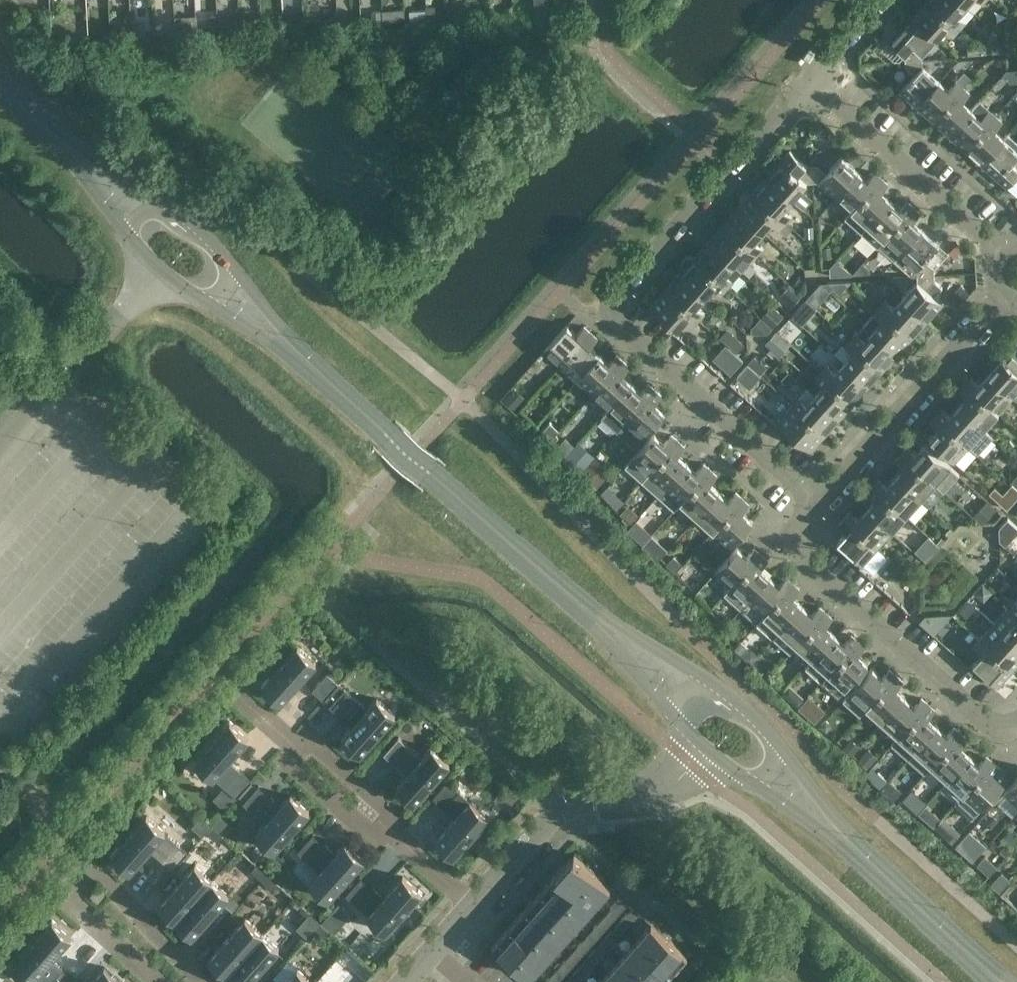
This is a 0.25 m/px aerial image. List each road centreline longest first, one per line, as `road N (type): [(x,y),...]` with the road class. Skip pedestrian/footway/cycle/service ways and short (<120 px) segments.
road 1 (residential): [(808,83),(609,309),(818,503)]
road 2 (secondary): [(727,695),(603,615),(430,473)]
road 3 (secondary): [(430,473),(449,500),(597,630),(680,722)]
road 4 (residential): [(818,503),(792,536),(798,554),(991,728),(1016,723)]
road 5 (secondary): [(1011,981),(852,836),(779,745)]
road 6 (secondary): [(747,781),(835,842),(985,981)]
road 7 (residential): [(475,905),(575,800),(654,793),(675,784),(708,749)]
road 8 (residential): [(1003,296),(818,503)]
road 9 (residential): [(808,83),(1001,254)]
road 10 (secondary): [(197,297),(267,339),(389,437)]
road 11 (secondary): [(389,437),(283,331),(230,263)]
road 12 (secondary): [(174,208),(81,150),(0,77)]
road 13 (secondary): [(0,97),(70,160),(134,241)]
road 14 (residential): [(100,871),(72,904),(158,981)]
road 15 (residential): [(202,981),(100,871)]
road 16 (residential): [(385,826),(375,838),(290,762),(301,750)]
road 17 (residential): [(385,826),(396,815),(310,740),(301,750)]

